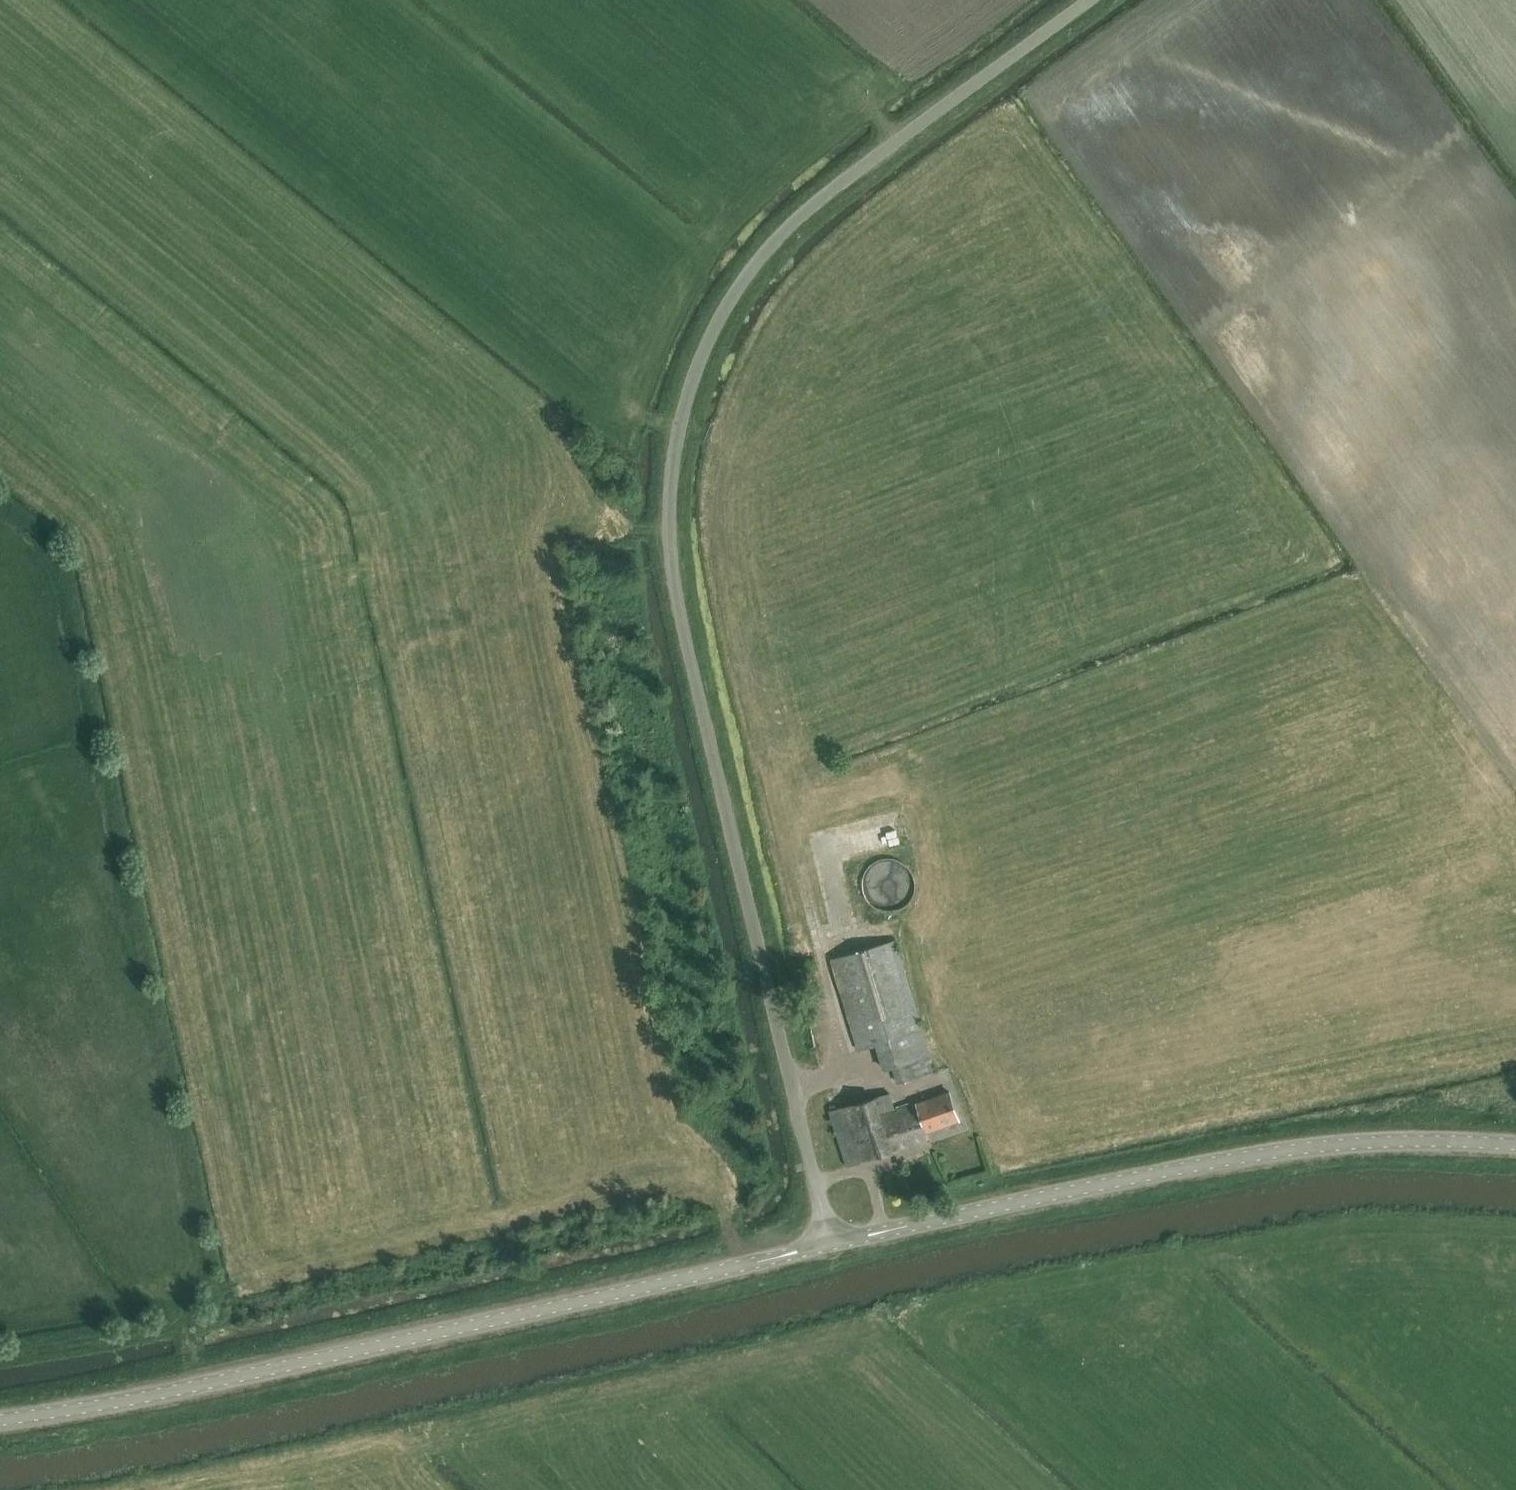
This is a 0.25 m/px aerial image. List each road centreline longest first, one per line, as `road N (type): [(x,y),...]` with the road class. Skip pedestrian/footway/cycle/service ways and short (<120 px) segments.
road 1 (unclassified): [(831,1240),(676,596),(675,443),(694,373),(724,308),(792,223),(1088,0)]
road 2 (unclassified): [(0,1418),(210,1382),(831,1240)]
road 3 (unclassified): [(831,1240),(1281,1148),(1377,1139),(1515,1143)]

